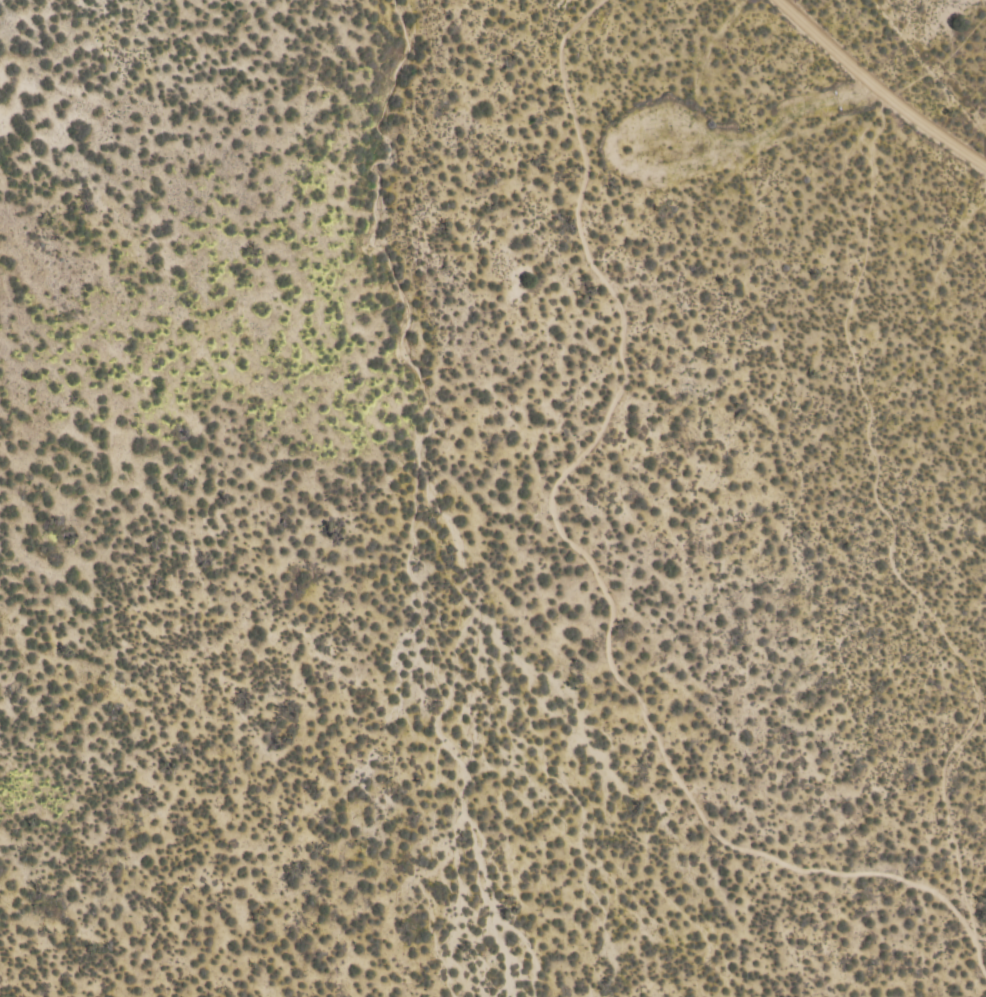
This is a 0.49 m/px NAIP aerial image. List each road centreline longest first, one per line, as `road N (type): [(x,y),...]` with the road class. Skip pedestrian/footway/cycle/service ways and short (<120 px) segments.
road 1 (track): [(772,0),(985,164)]

